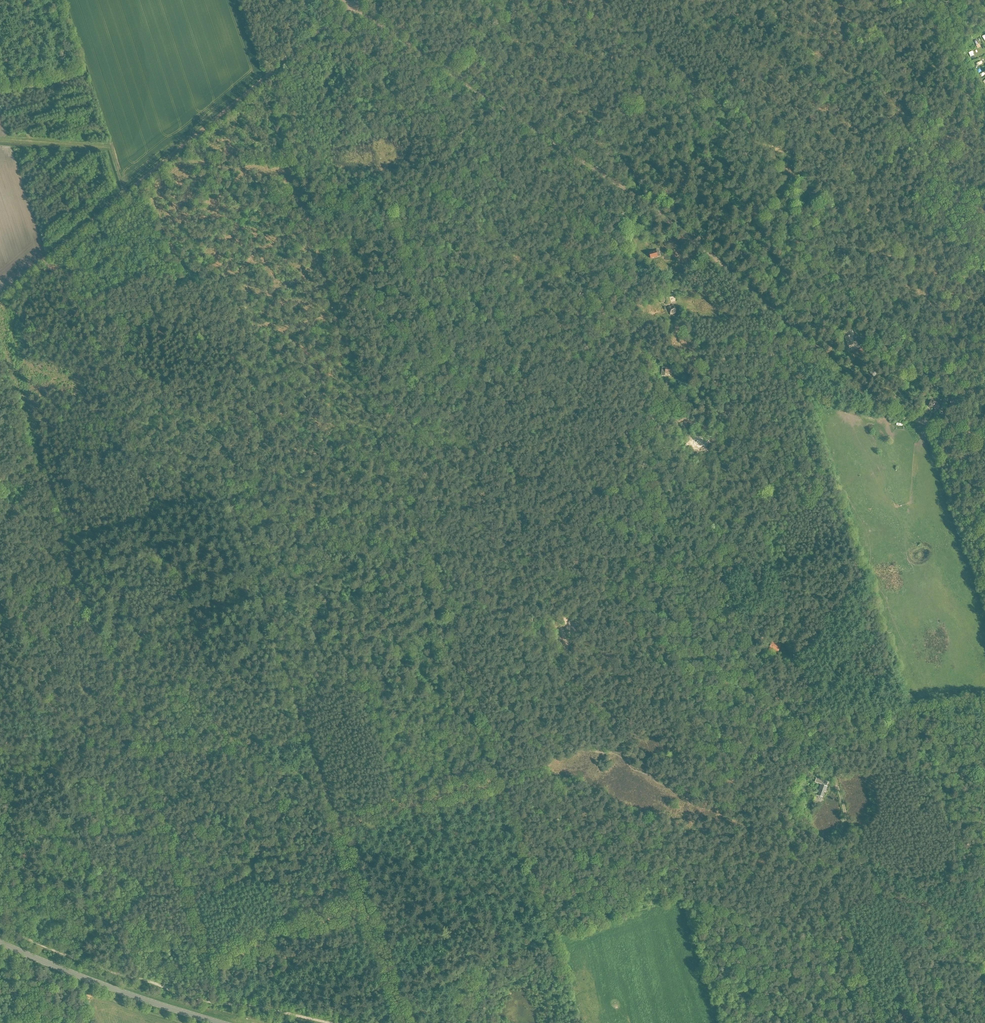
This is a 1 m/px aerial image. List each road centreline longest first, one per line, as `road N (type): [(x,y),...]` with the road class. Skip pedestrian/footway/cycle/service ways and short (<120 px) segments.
road 1 (track): [(305,727),(232,515),(236,418),(212,391),(134,183)]
road 2 (track): [(984,437),(880,406),(725,267),(596,171)]
road 3 (track): [(0,297),(354,6)]
road 4 (track): [(762,658),(789,709),(811,711),(828,753),(845,817),(836,873),(889,1022)]
road 5 (track): [(408,1022),(311,742)]
road 6 (track): [(548,140),(354,6)]
road 7 (tertiary): [(221,1022),(0,942)]
road 8 (track): [(125,192),(108,146),(0,139)]
road 9 (track): [(926,0),(963,87),(984,115)]
road 10 (track): [(716,412),(784,382),(822,353)]

